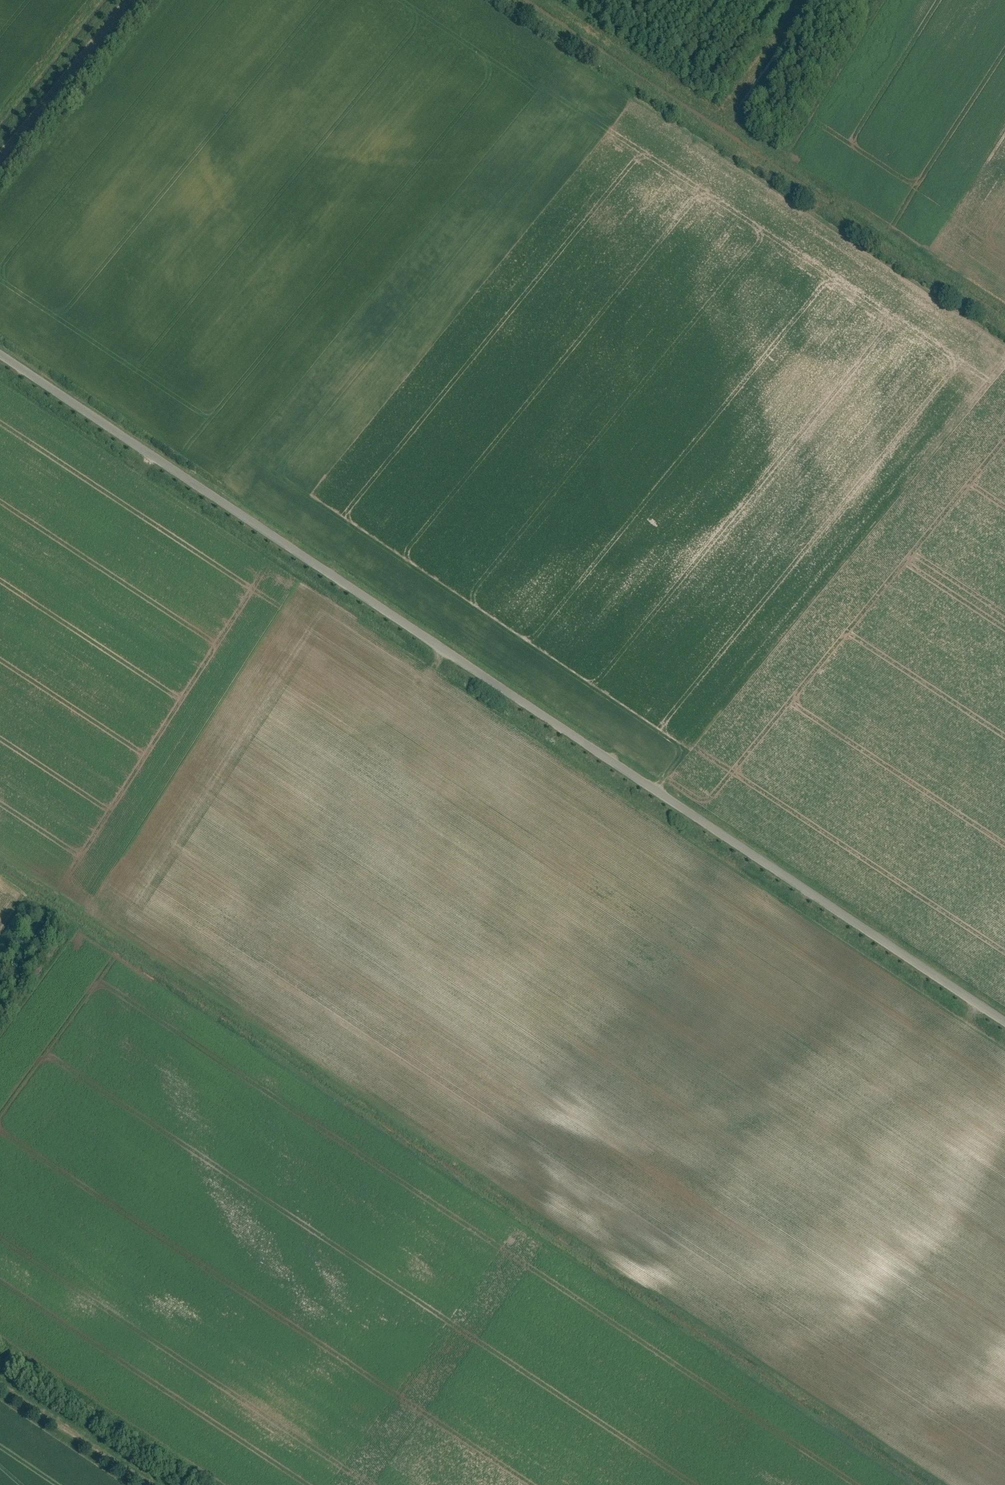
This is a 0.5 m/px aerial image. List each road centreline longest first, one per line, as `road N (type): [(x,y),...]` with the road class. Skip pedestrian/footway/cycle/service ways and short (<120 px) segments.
road 1 (unclassified): [(0,355),(1004,1022)]
road 2 (unclassified): [(0,158),(130,0)]
road 3 (track): [(151,1484),(0,1385)]

